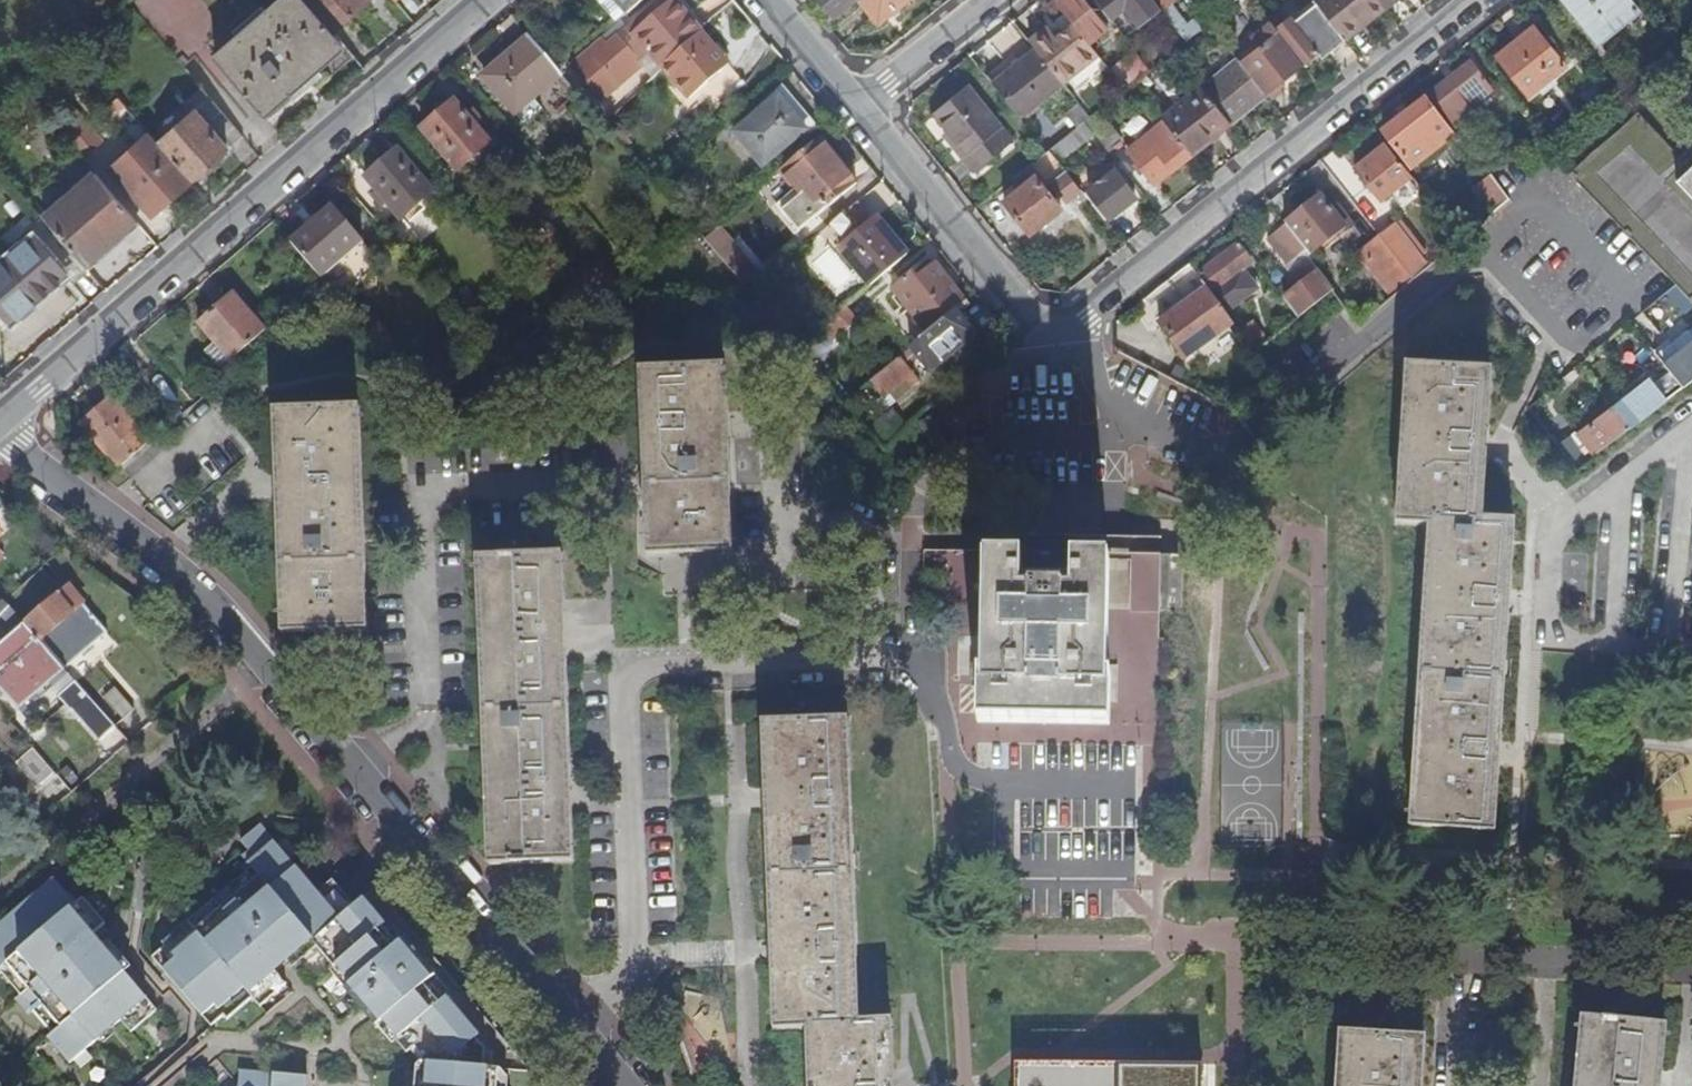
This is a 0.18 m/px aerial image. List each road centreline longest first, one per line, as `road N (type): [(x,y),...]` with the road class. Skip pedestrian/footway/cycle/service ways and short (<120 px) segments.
road 1 (residential): [(0,444),(197,592),(579,1034)]
road 2 (residential): [(490,0),(0,424)]
road 3 (residential): [(1070,328),(1475,0)]
road 4 (residential): [(1070,328),(1040,326),(858,110)]
road 5 (residential): [(995,0),(858,110)]
road 6 (residential): [(858,110),(767,0)]

